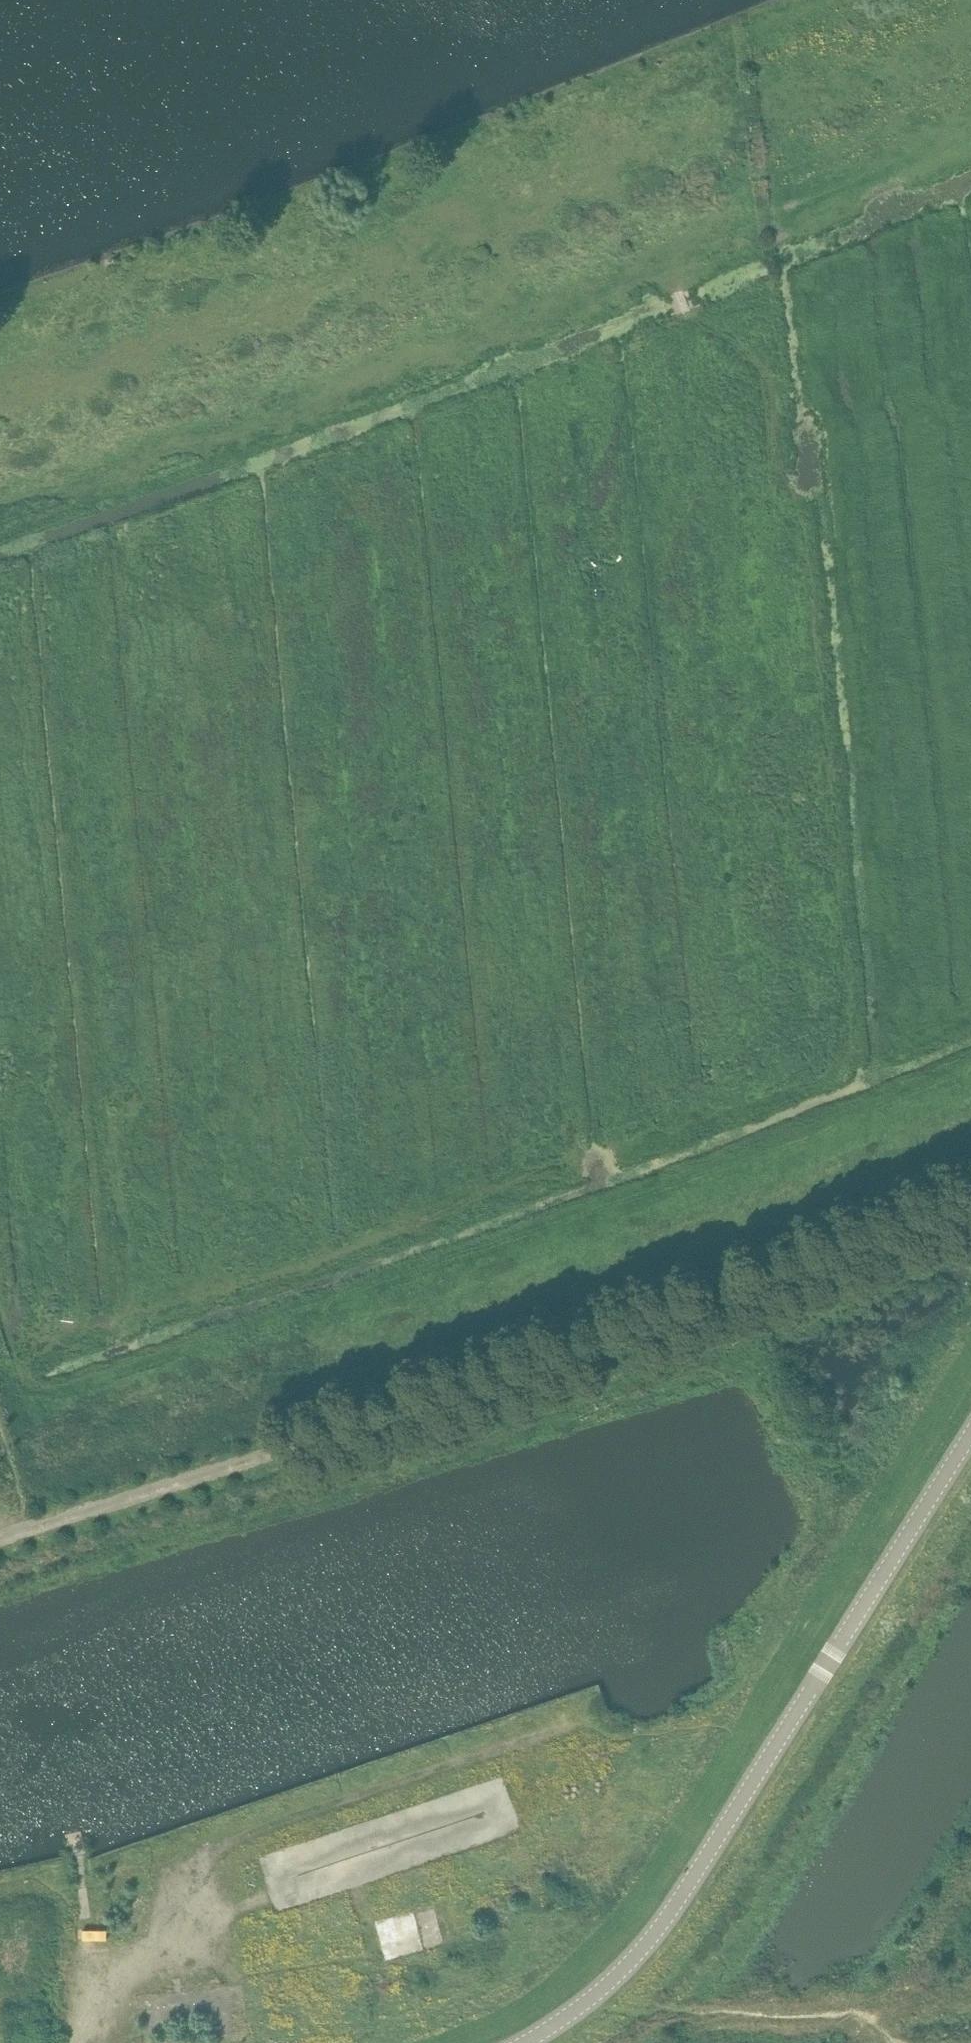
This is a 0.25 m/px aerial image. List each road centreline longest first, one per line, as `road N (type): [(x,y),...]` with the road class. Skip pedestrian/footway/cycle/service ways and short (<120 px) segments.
road 1 (unclassified): [(0,1538),(451,1392),(970,1198)]
road 2 (tertiary): [(523,2042),(596,1996),(659,1931),(970,1433)]

